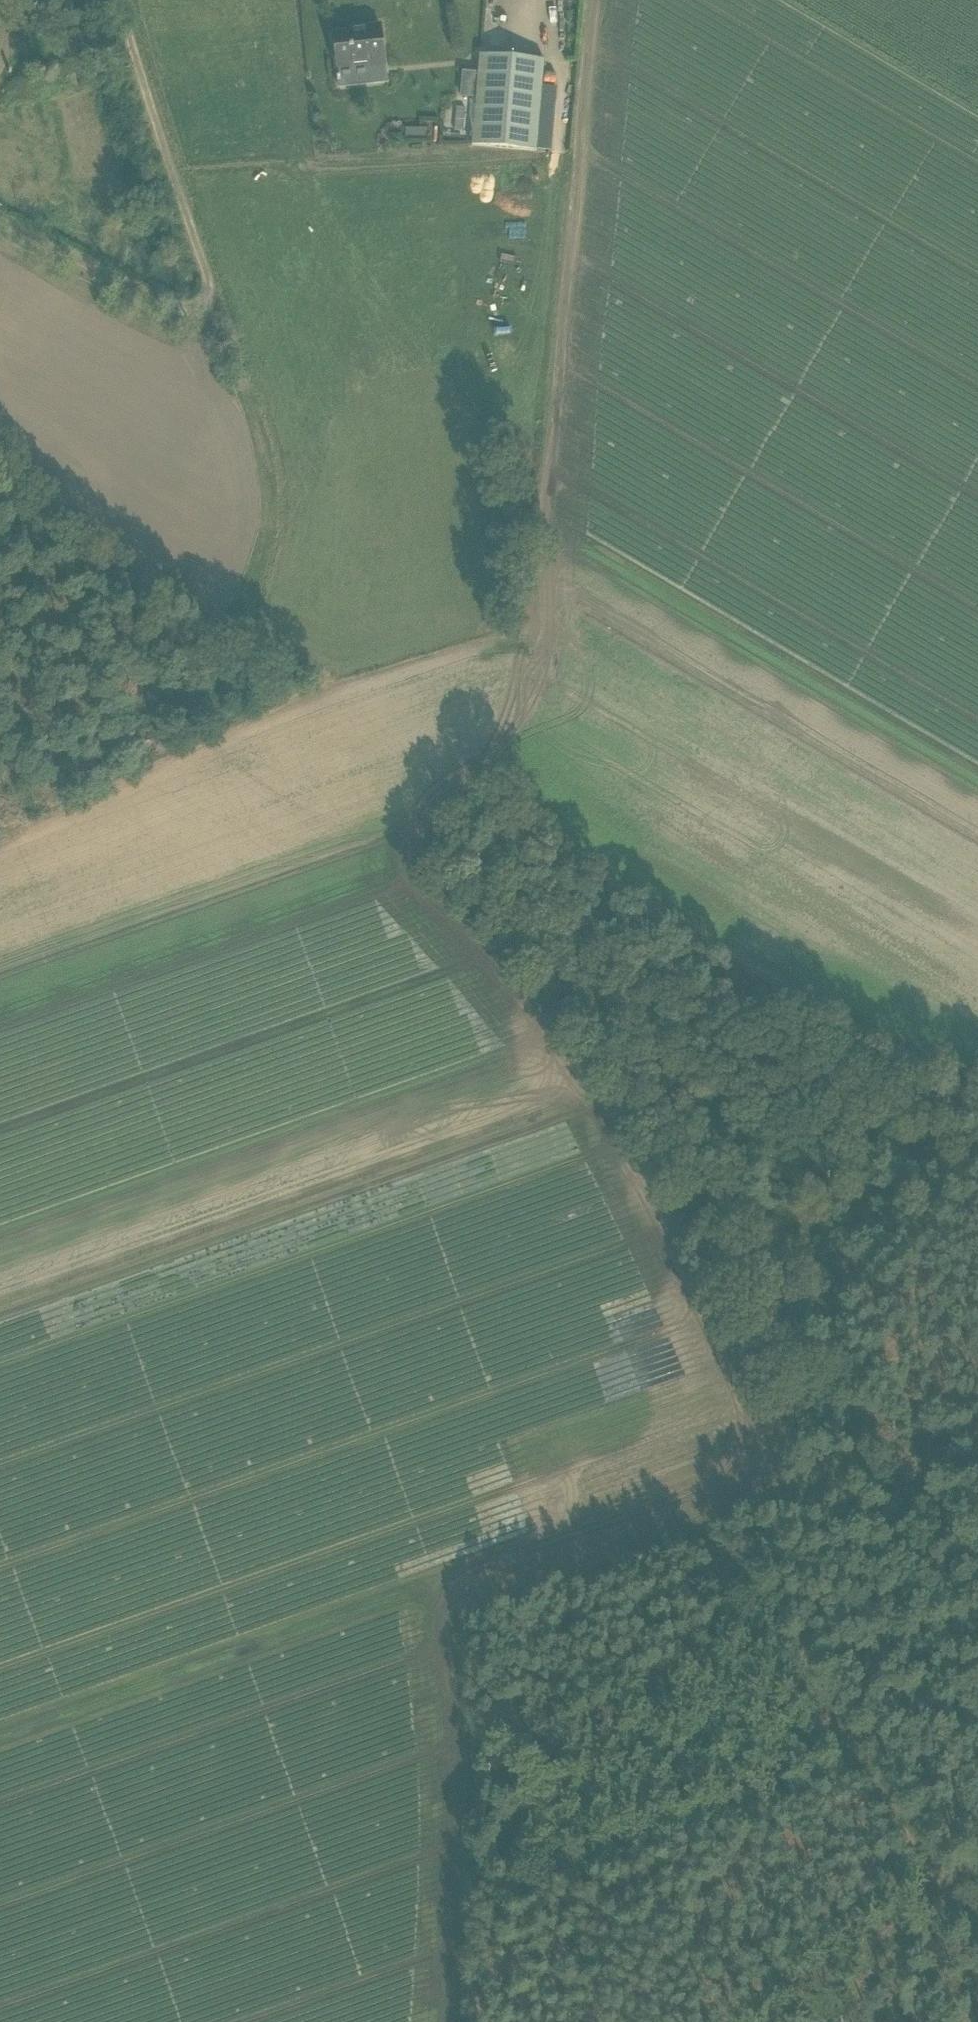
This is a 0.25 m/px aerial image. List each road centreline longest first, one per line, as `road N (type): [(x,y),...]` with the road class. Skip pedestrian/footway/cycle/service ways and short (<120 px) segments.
road 1 (track): [(433,2021),(444,1806),(425,1623),(446,1601),(733,1502),(747,1479),(738,1430),(633,1182),(587,1107),(409,881)]
road 2 (track): [(120,0),(179,193)]

